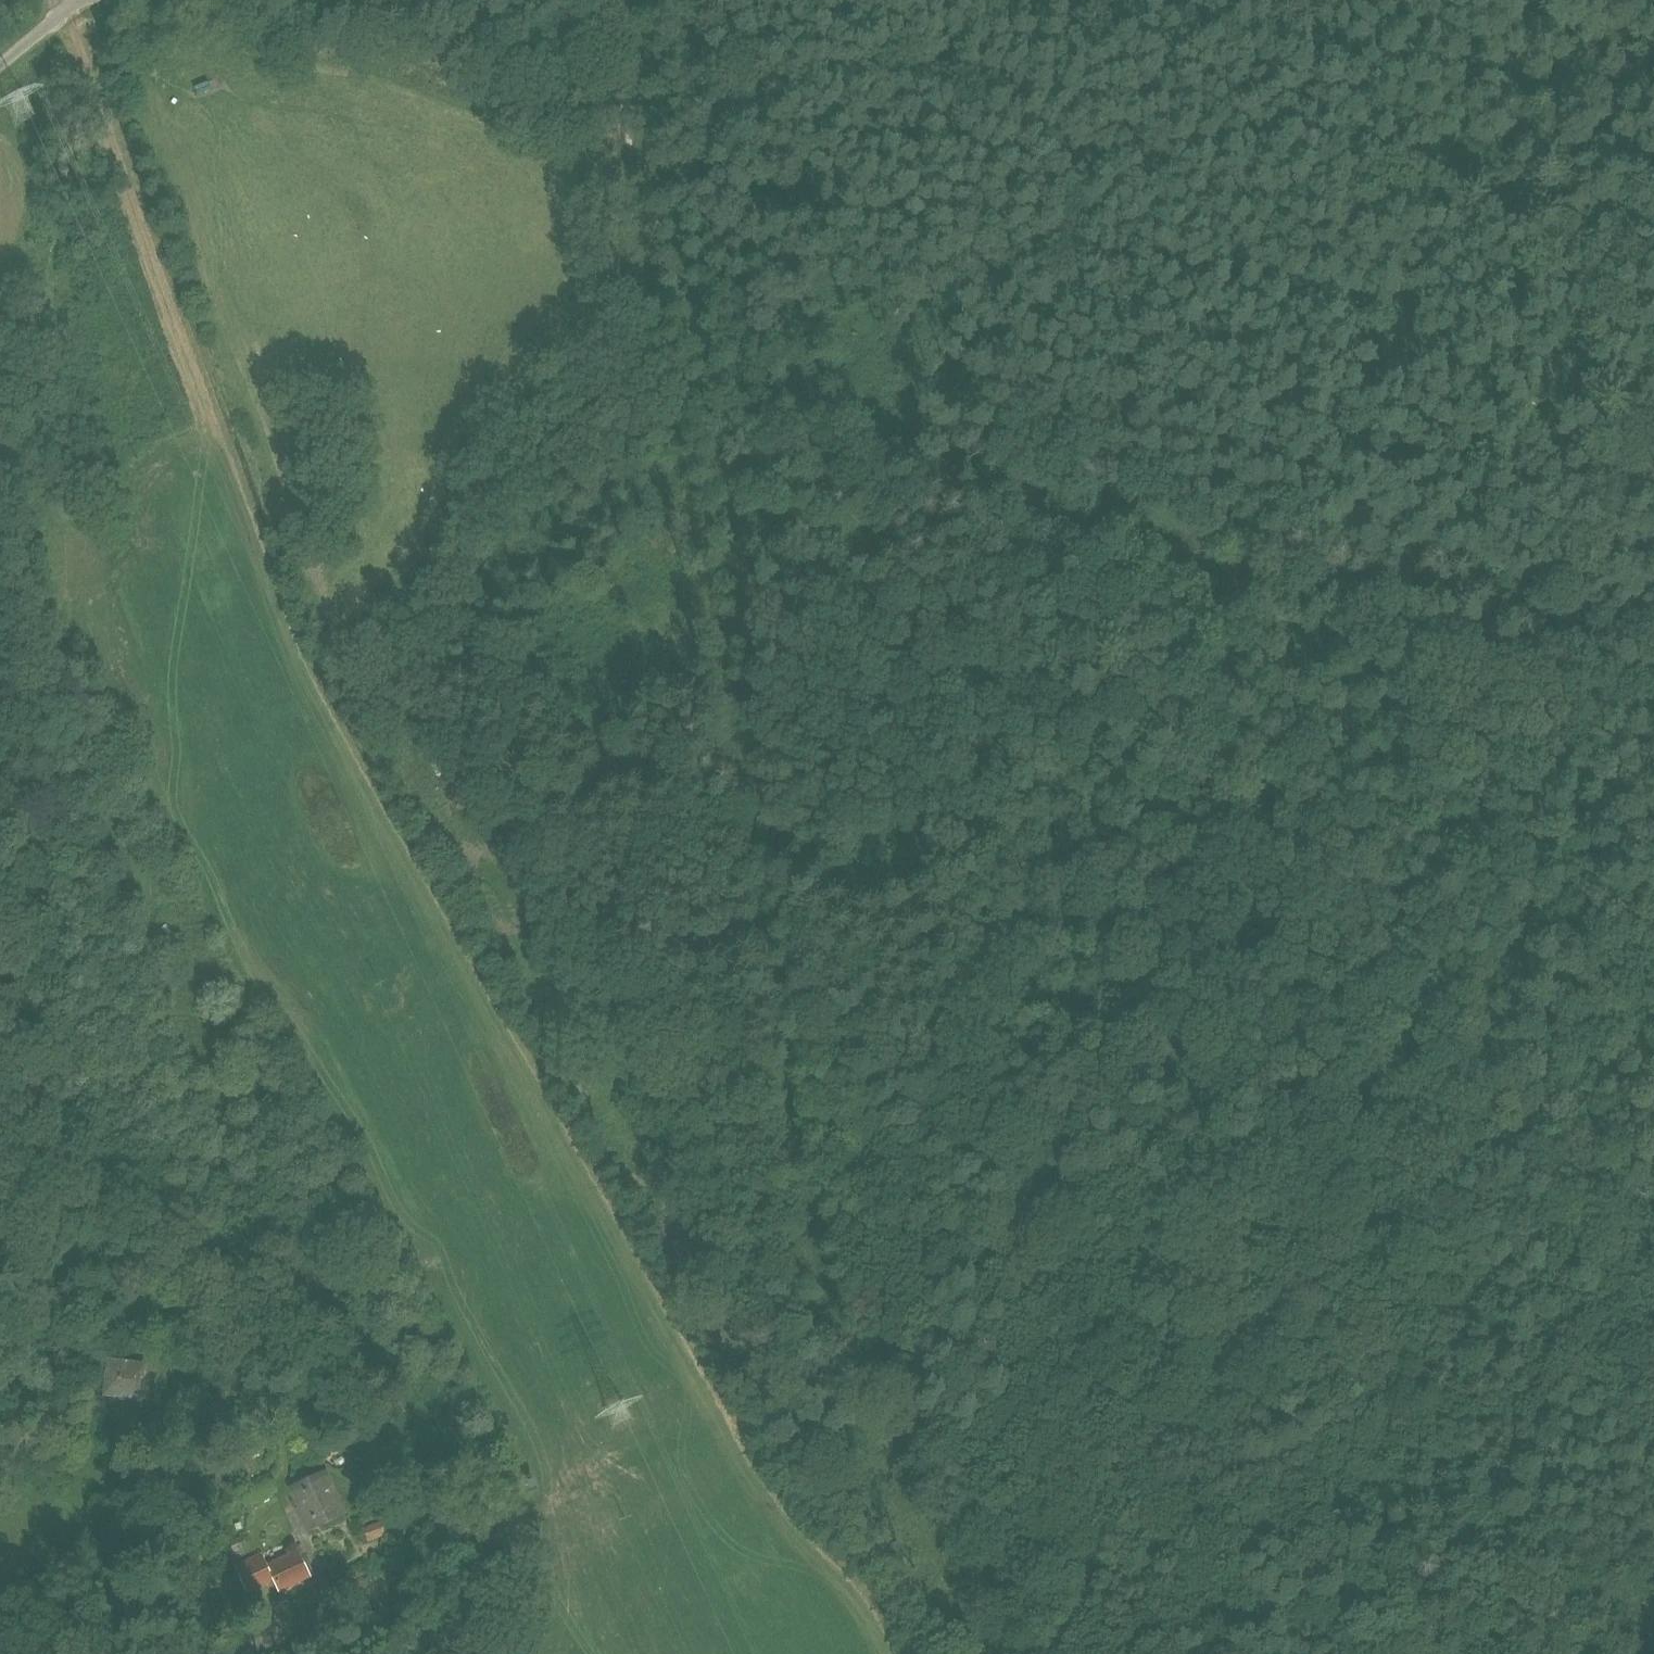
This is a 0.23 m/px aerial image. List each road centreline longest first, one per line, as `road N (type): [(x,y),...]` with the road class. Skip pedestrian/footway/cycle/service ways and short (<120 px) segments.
road 1 (residential): [(215,1653),(583,1471)]

